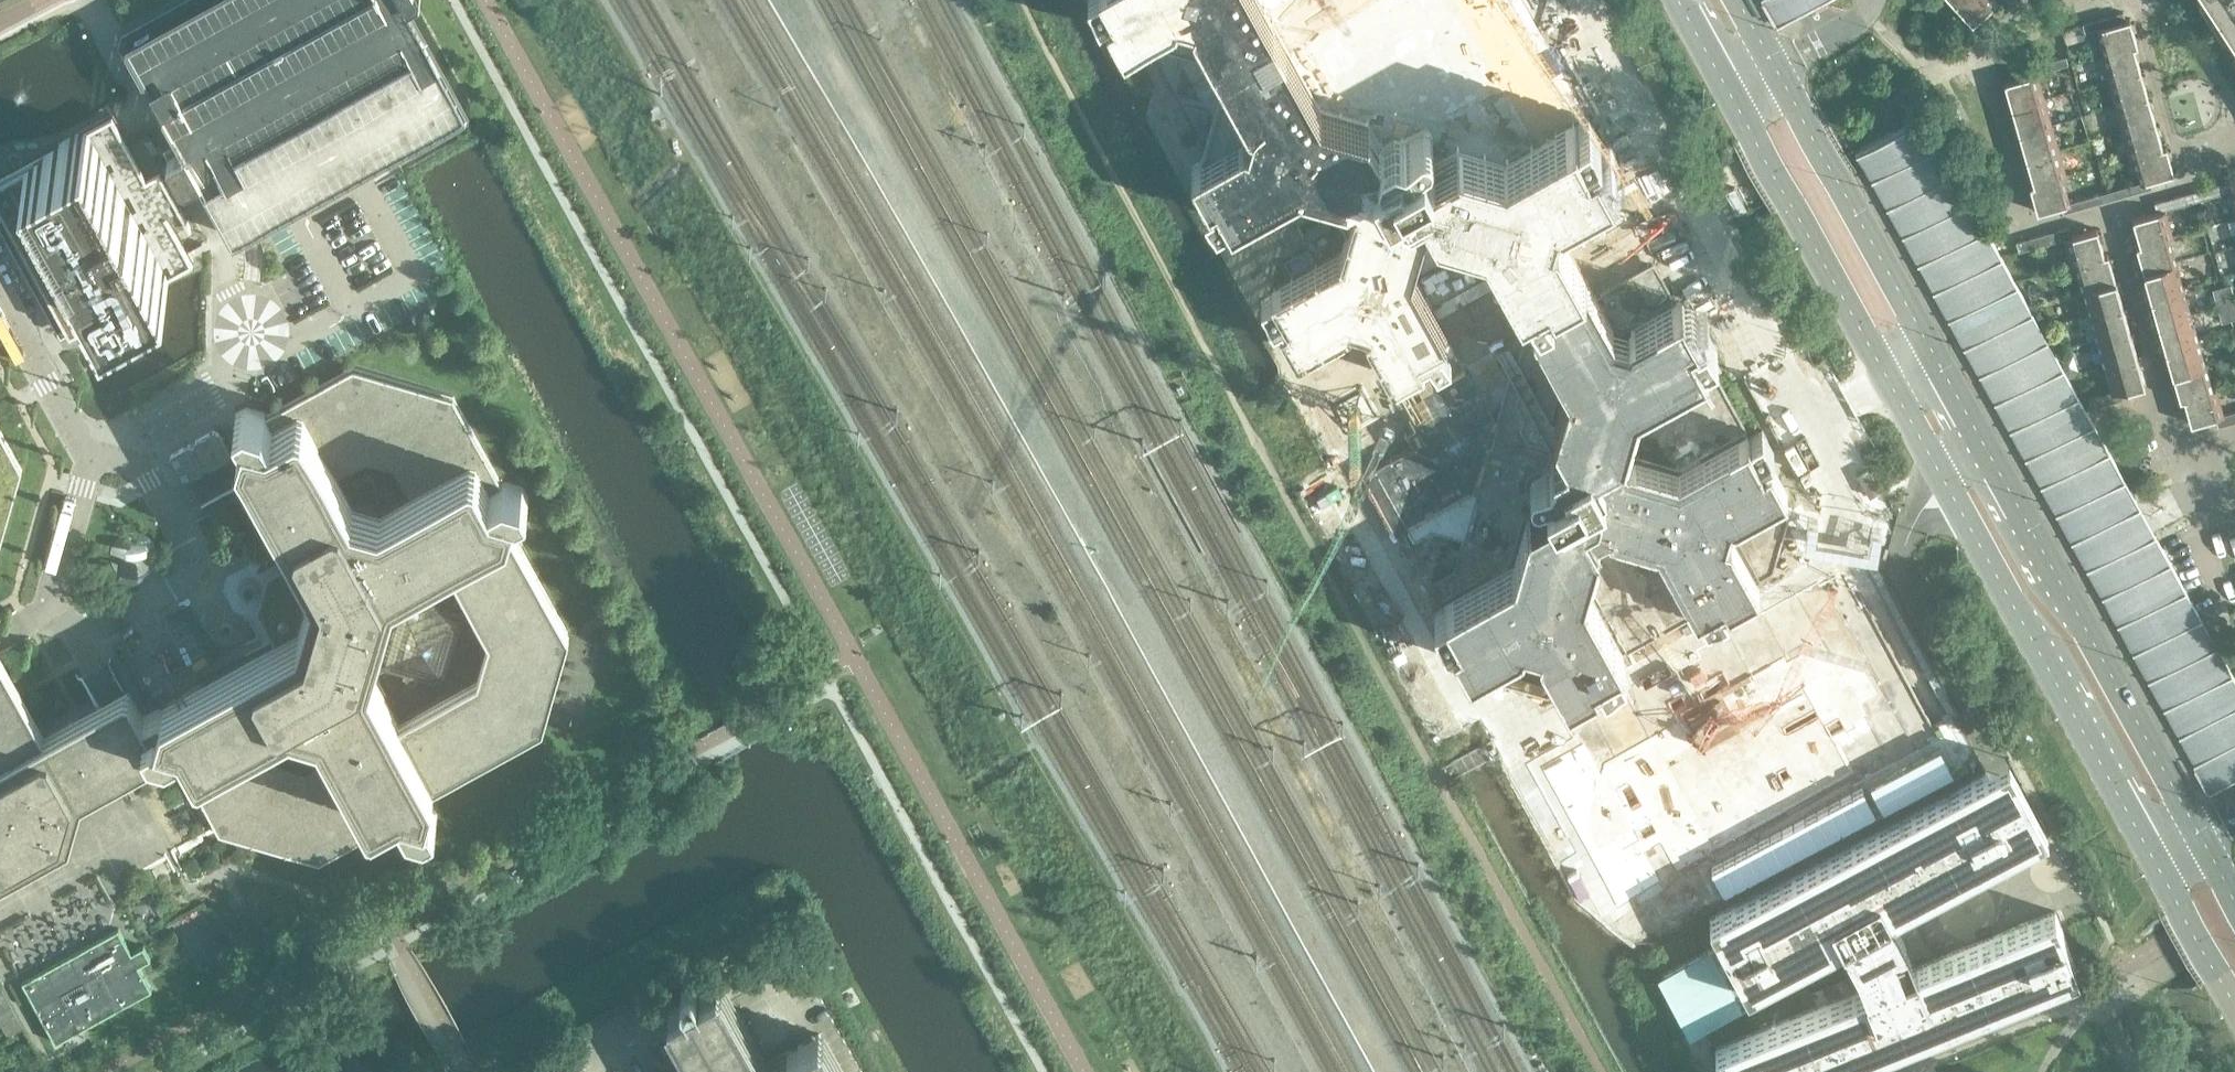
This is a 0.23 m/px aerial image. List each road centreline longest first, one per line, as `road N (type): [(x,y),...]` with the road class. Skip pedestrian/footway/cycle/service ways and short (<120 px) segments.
road 1 (tertiary): [(1685,0),(2234,1002)]
road 2 (tertiary): [(2234,889),(1746,0)]

